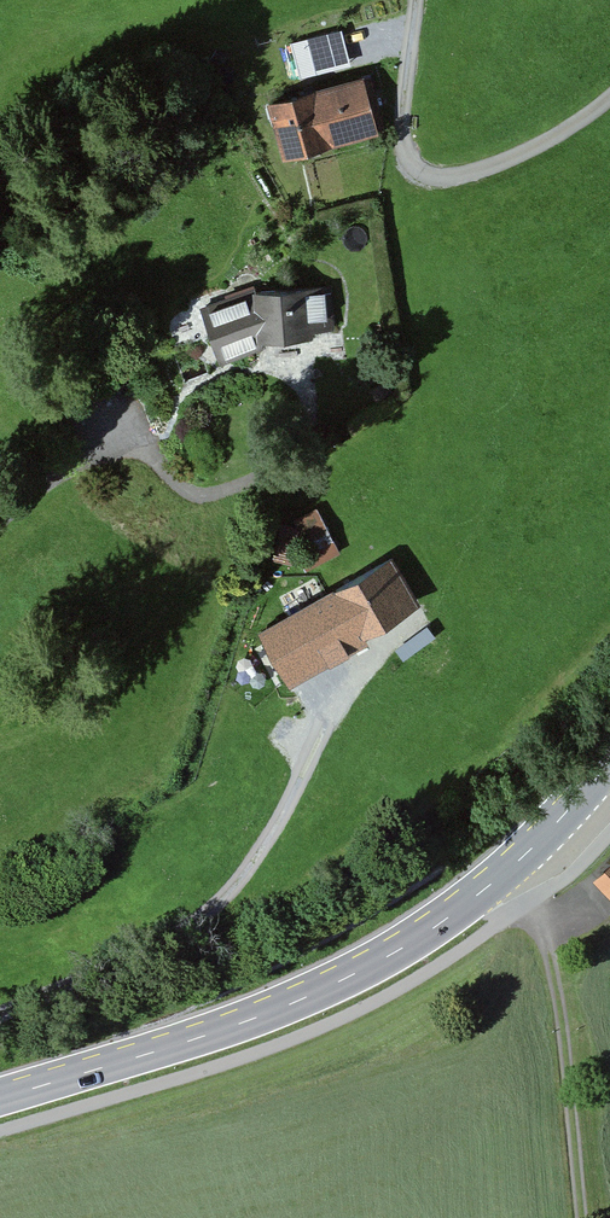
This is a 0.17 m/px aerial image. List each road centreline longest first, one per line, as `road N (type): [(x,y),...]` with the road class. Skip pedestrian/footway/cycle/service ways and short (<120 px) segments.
road 1 (secondary): [(609,762),(510,867),(388,956),(189,1042),(0,1099)]
road 2 (track): [(510,867),(560,956),(588,1217)]

